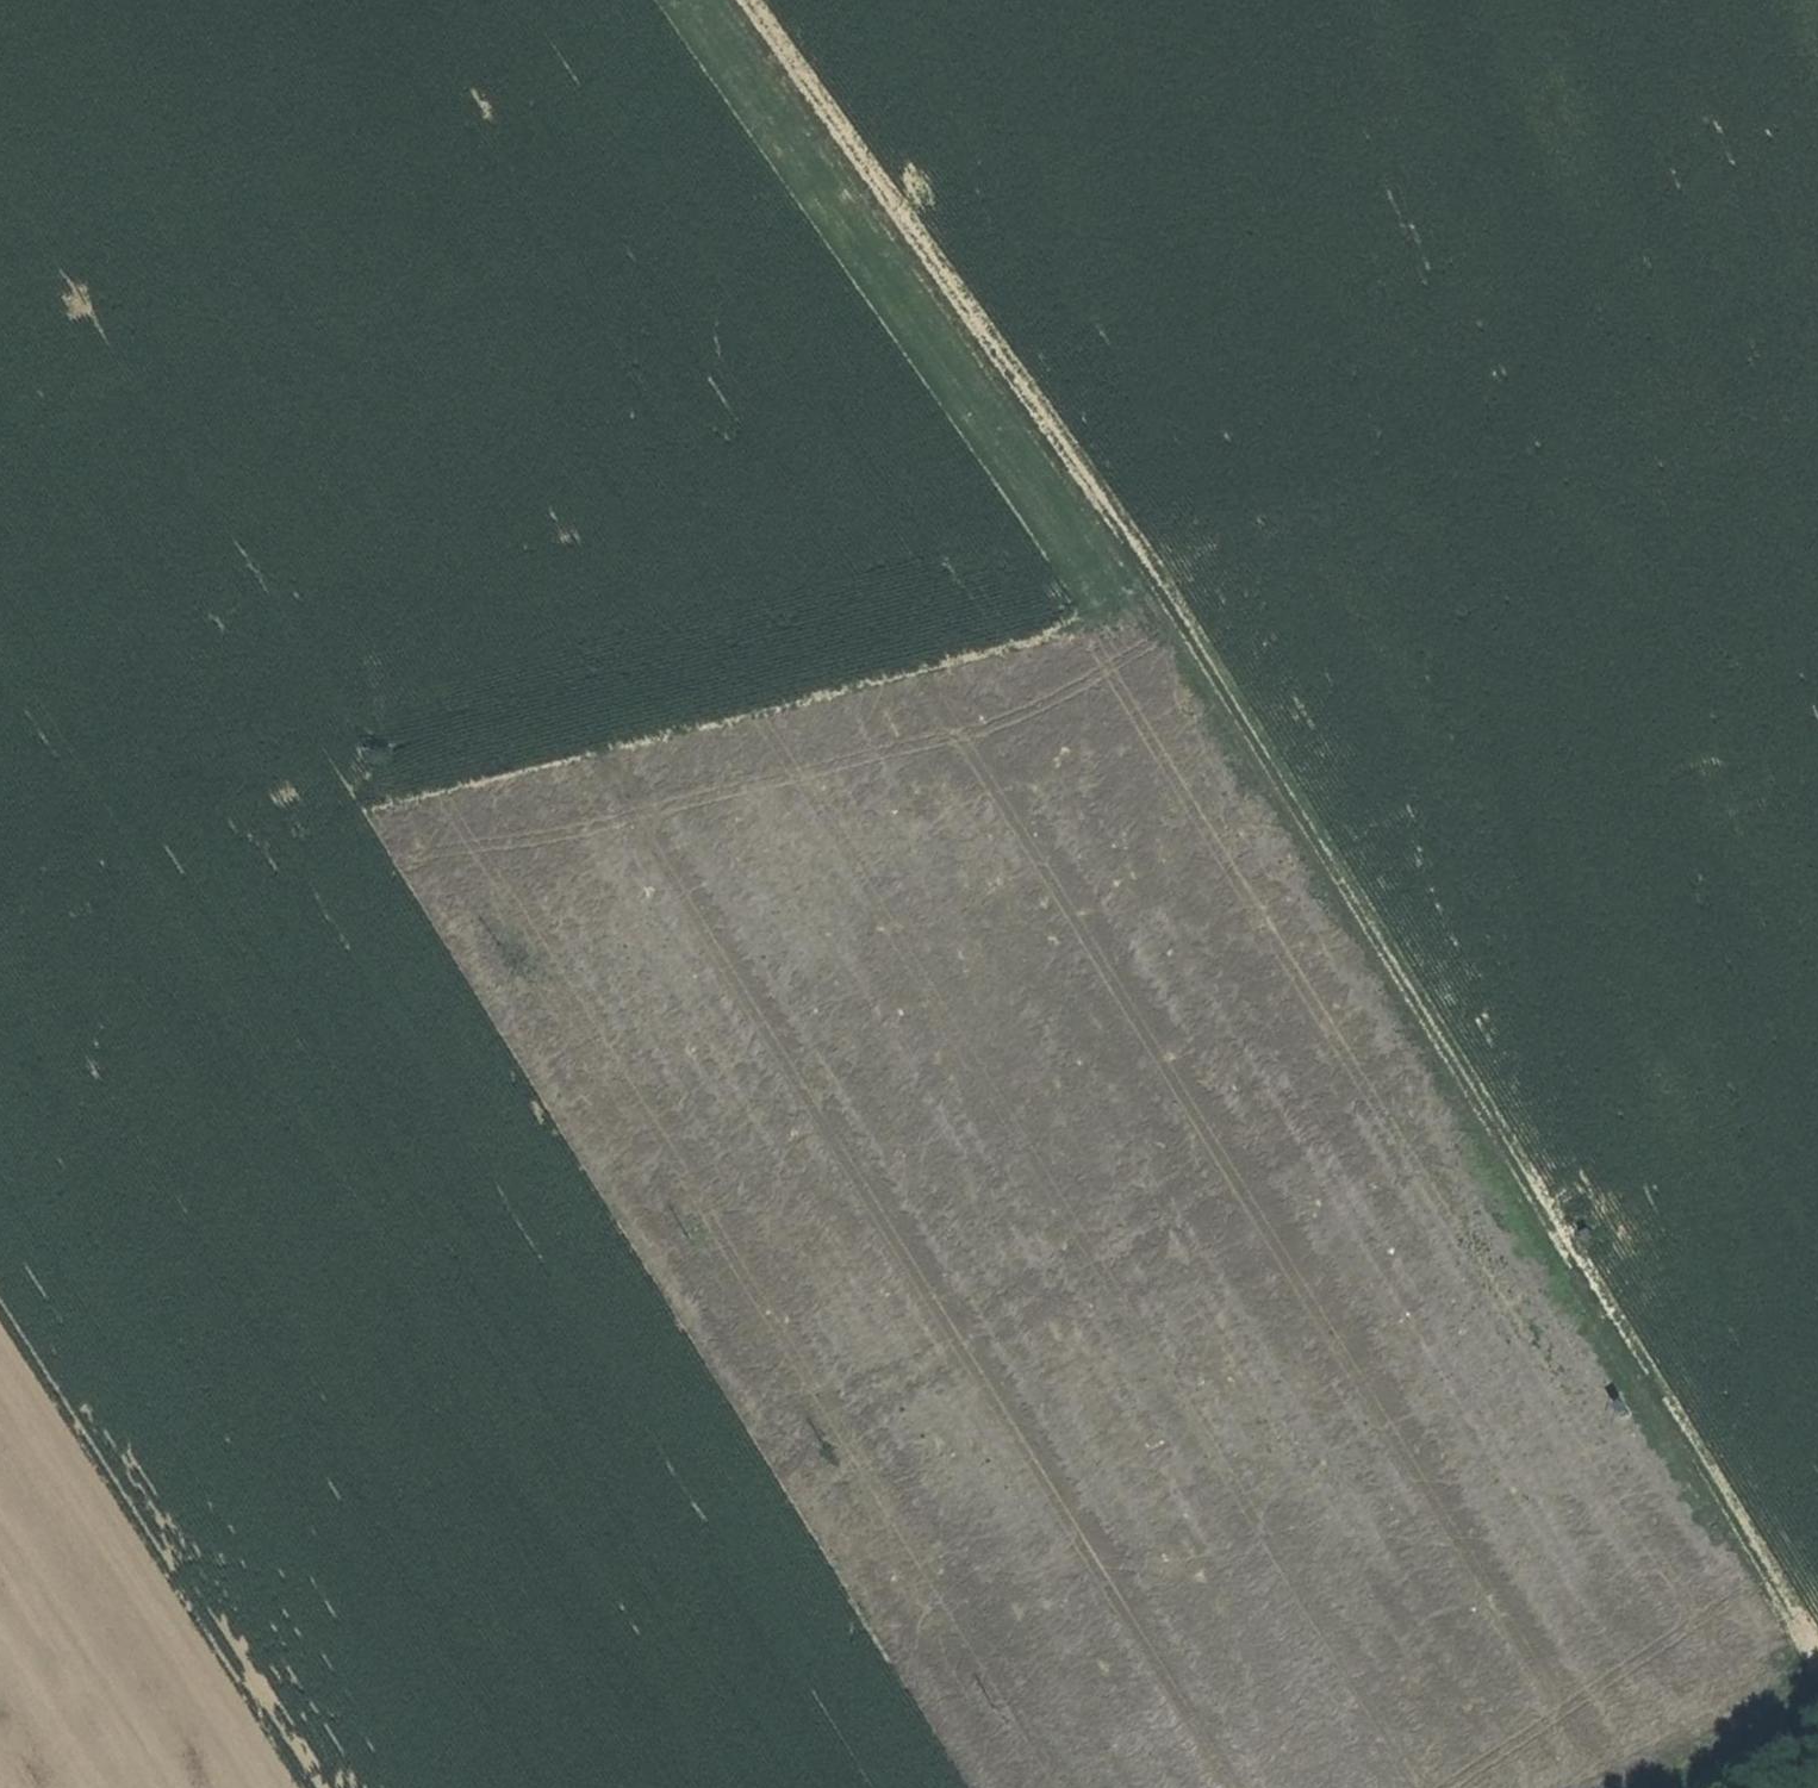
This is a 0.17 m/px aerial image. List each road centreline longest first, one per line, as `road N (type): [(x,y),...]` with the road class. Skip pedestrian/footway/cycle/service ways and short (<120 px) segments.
road 1 (track): [(1817,1629),(1140,563),(748,0)]
road 2 (track): [(1646,1787),(1817,1695)]

